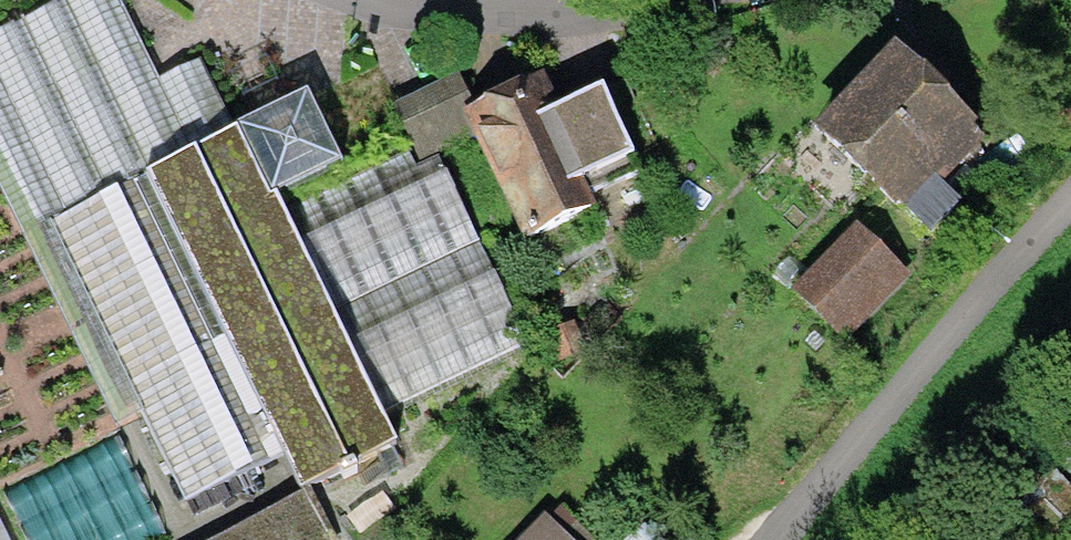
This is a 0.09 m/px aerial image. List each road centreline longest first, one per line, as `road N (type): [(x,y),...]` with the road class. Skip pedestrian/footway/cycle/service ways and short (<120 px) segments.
road 1 (residential): [(773,539),(817,480),(1070,200)]
road 2 (residential): [(676,0),(512,15),(424,0)]

